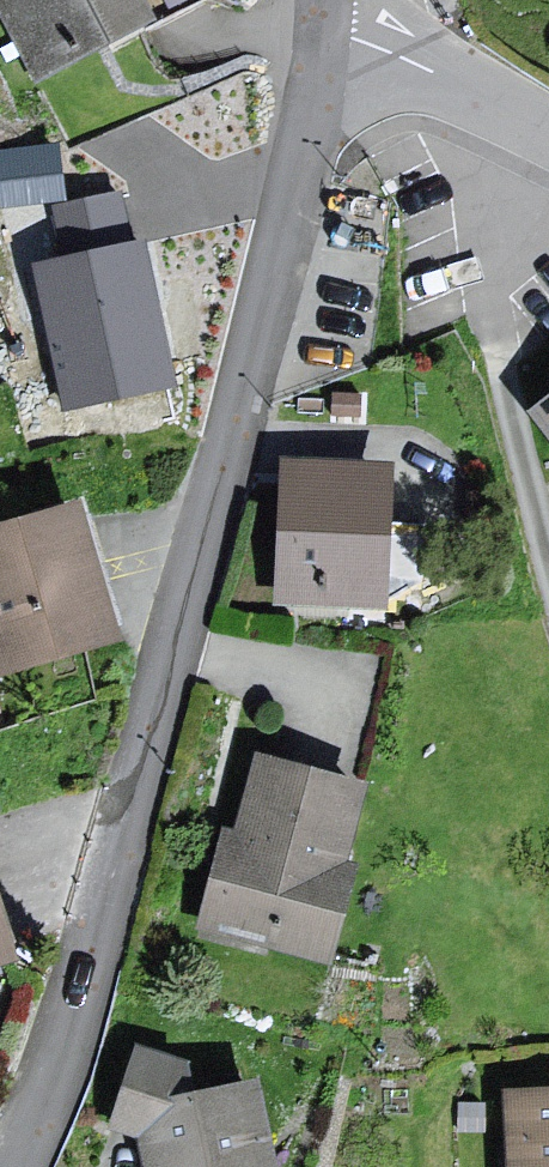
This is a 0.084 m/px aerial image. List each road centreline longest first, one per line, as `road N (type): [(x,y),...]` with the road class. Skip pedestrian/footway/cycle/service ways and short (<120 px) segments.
road 1 (residential): [(12,1166),(83,985),(298,182),(323,28)]
road 2 (residential): [(323,28),(548,131)]

